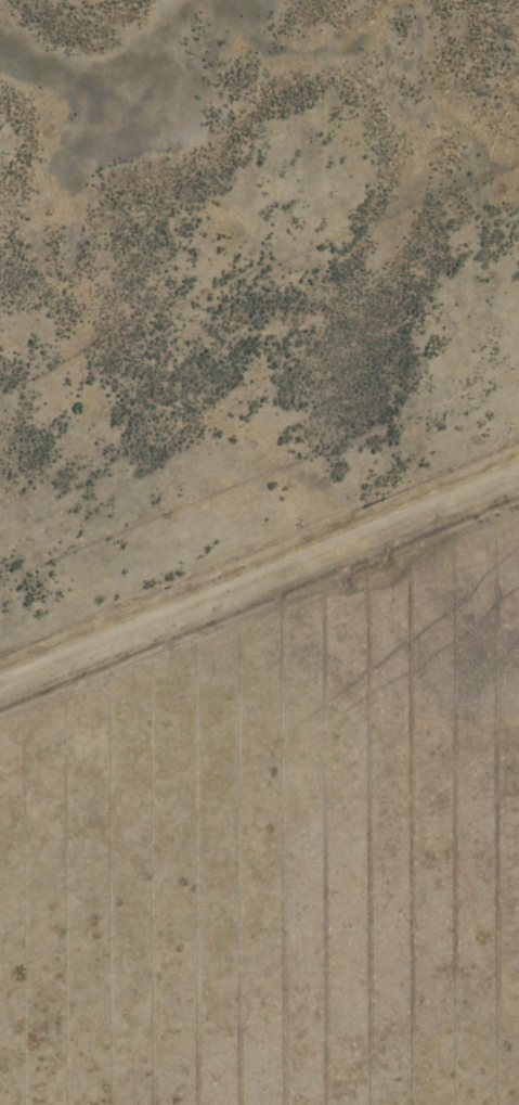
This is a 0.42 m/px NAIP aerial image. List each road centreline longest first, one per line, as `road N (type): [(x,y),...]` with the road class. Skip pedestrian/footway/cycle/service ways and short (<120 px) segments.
road 1 (track): [(518,448),(0,667)]

